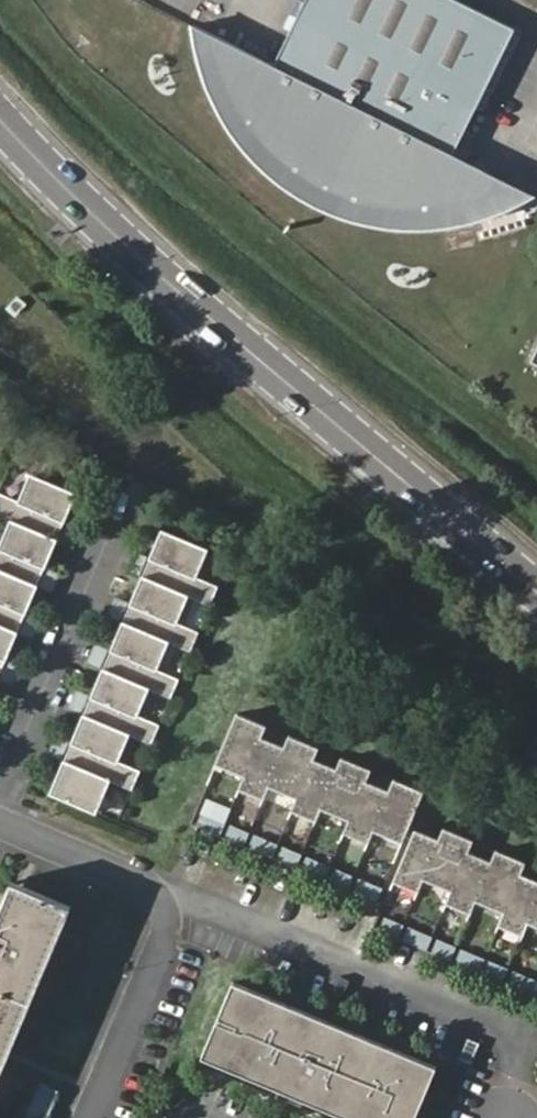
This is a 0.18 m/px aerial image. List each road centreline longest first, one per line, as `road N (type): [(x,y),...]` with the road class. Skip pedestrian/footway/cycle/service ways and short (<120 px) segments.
road 1 (secondary): [(536,589),(190,301),(0,118)]
road 2 (residential): [(0,821),(136,880),(161,905),(162,942),(88,1117)]

